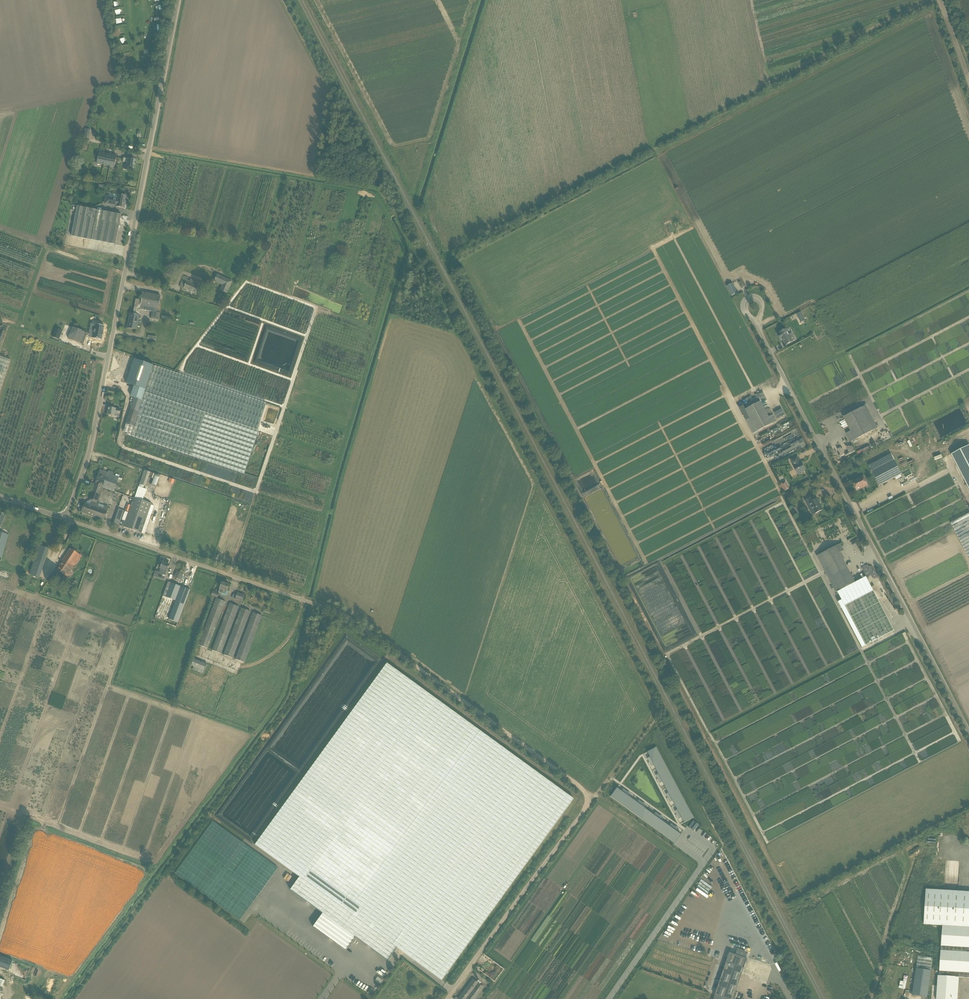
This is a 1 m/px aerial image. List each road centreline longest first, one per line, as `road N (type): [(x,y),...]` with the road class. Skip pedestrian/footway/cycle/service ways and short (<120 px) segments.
road 1 (unclassified): [(66,519),(93,438),(178,0)]
road 2 (unclassified): [(968,734),(756,323)]
road 3 (track): [(589,800),(326,608)]
road 4 (unclassified): [(326,608),(66,519)]
road 5 (track): [(589,800),(446,998)]
road 6 (track): [(0,229),(126,274)]

